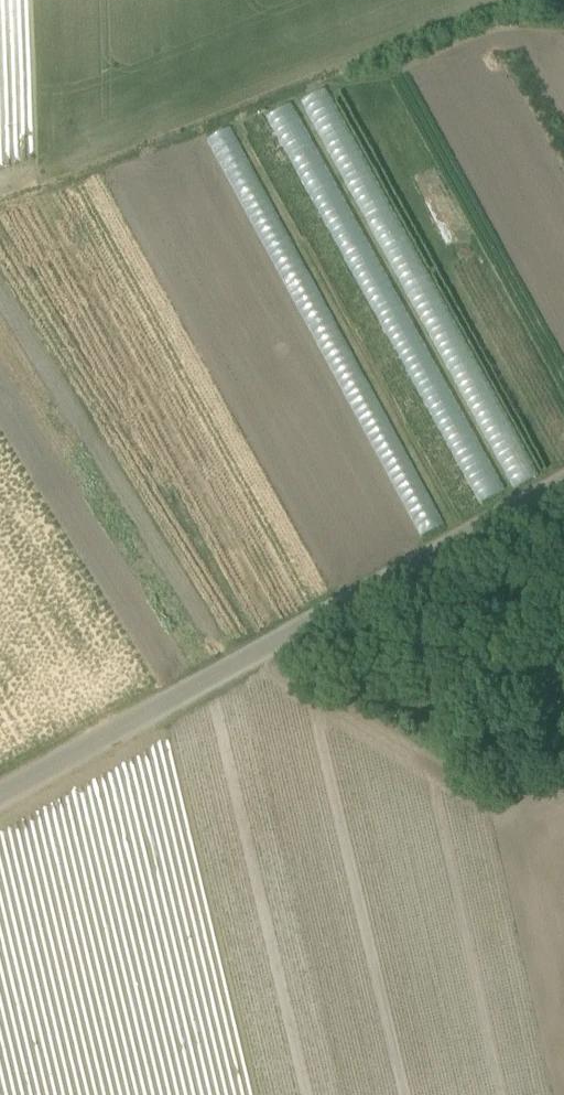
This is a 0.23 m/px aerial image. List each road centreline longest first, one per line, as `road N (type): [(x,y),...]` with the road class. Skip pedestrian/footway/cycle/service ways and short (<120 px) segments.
road 1 (unclassified): [(0,795),(563,482)]

